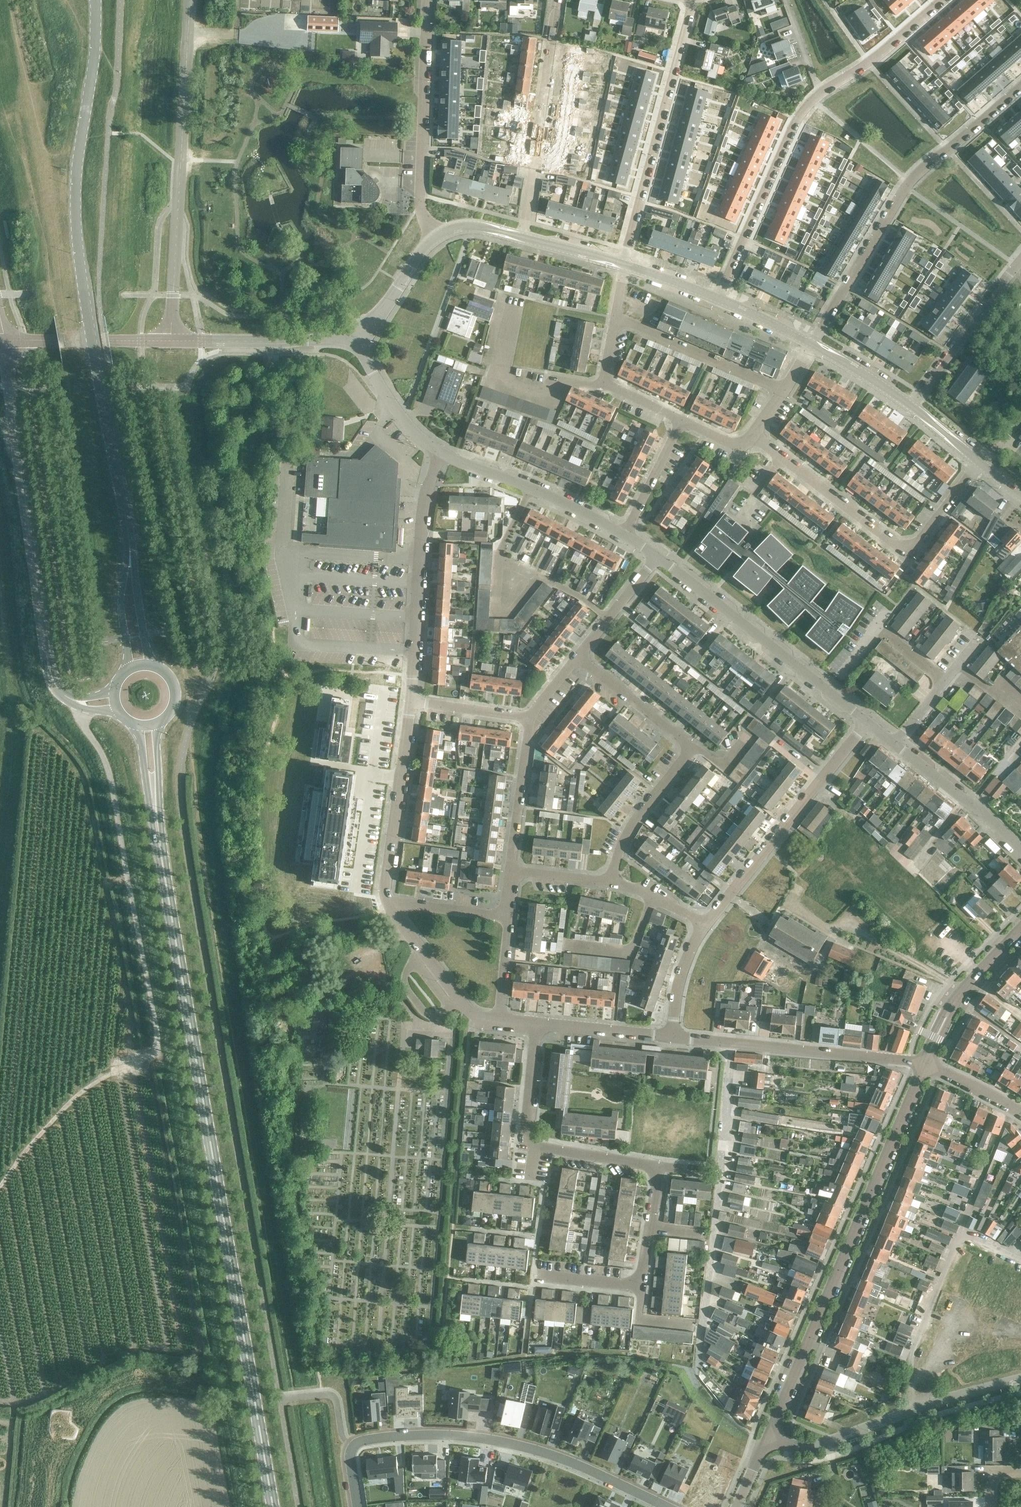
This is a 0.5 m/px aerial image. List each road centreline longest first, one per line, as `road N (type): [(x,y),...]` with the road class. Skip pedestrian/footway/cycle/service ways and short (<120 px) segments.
road 1 (secondary): [(153,796),(273,1506)]
road 2 (unclassified): [(129,572),(75,205),(95,0)]
road 3 (residential): [(767,1442),(925,1065)]
road 4 (residential): [(669,1506),(523,1445),(412,1434),(353,1447),(359,1506)]
road 5 (secondary): [(63,694),(46,655),(3,340)]
road 6 (unclassified): [(170,341),(190,0)]
road 7 (residential): [(980,462),(913,545),(898,547),(752,438)]
road 8 (residential): [(611,882),(626,836),(692,749),(578,658)]
road 9 (residential): [(623,266),(691,0)]
road 10 (residential): [(869,721),(657,559)]
road 11 (residential): [(767,1442),(814,1445),(1020,1379)]
road 12 (residential): [(707,924),(869,721)]
road 13 (residential): [(925,1065),(671,1035)]
road 14 (residential): [(411,703),(423,511),(442,452)]
road 15 (residential): [(659,1166),(535,1147),(528,1111),(537,1023)]
road 16 (residential): [(433,239),(419,202),(425,0)]
road 17 (residential): [(522,239),(554,0)]
road 18 (residential): [(532,1275),(643,1287),(659,1166)]
road 19 (residential): [(715,300),(798,118),(816,101)]
road 20 (residential): [(391,904),(411,703)]
road 21 (residential): [(624,535),(442,452)]
road 22 (residential): [(813,344),(910,185)]
road 23 (secondary): [(170,341),(355,339)]
road 24 (residential): [(784,390),(614,319)]
road 25 (residential): [(910,404),(1016,264)]
road 26 (secondary): [(3,340),(170,341)]
road 27 (residential): [(925,1065),(956,1000),(1020,931)]
road 28 (residential): [(501,1017),(467,1009),(391,904)]
road 29 (residential): [(1020,850),(896,742)]
road 30 (track): [(110,1074),(65,1109),(0,1186)]
road 31 (residential): [(681,419),(603,382),(614,319)]
road 32 (residential): [(513,869),(527,720)]
road 33 (residential): [(442,452),(395,407),(355,339)]
road 34 (residential): [(896,742),(981,636)]
road 35 (residential): [(671,1035),(537,1023)]
road 36 (residential): [(910,185),(1016,264)]
road 37 (residential): [(624,535),(681,419)]
road 38 (secondary): [(355,339),(433,239)]
road 39 (residential): [(578,658),(657,559)]
road 40 (residential): [(816,101),(910,185)]
road 41 (residential): [(391,904),(400,899),(509,913)]

